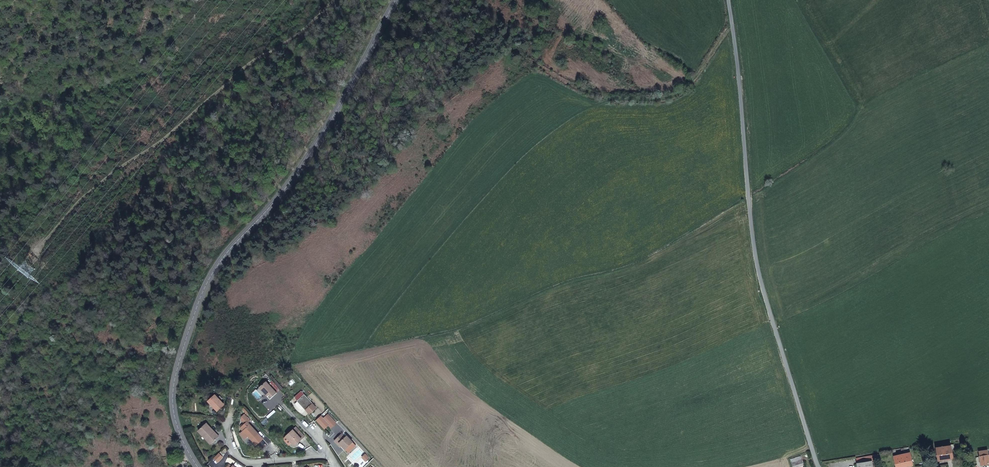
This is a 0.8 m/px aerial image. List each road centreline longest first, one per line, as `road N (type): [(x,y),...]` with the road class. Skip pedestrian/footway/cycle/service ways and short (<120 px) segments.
road 1 (secondary): [(397,0),(305,162),(225,254),(200,300),(173,399),(197,466)]
road 2 (unclassified): [(729,0),(759,274),(820,466)]
road 3 (residential): [(338,466),(330,457),(246,462),(233,448),(228,420)]

